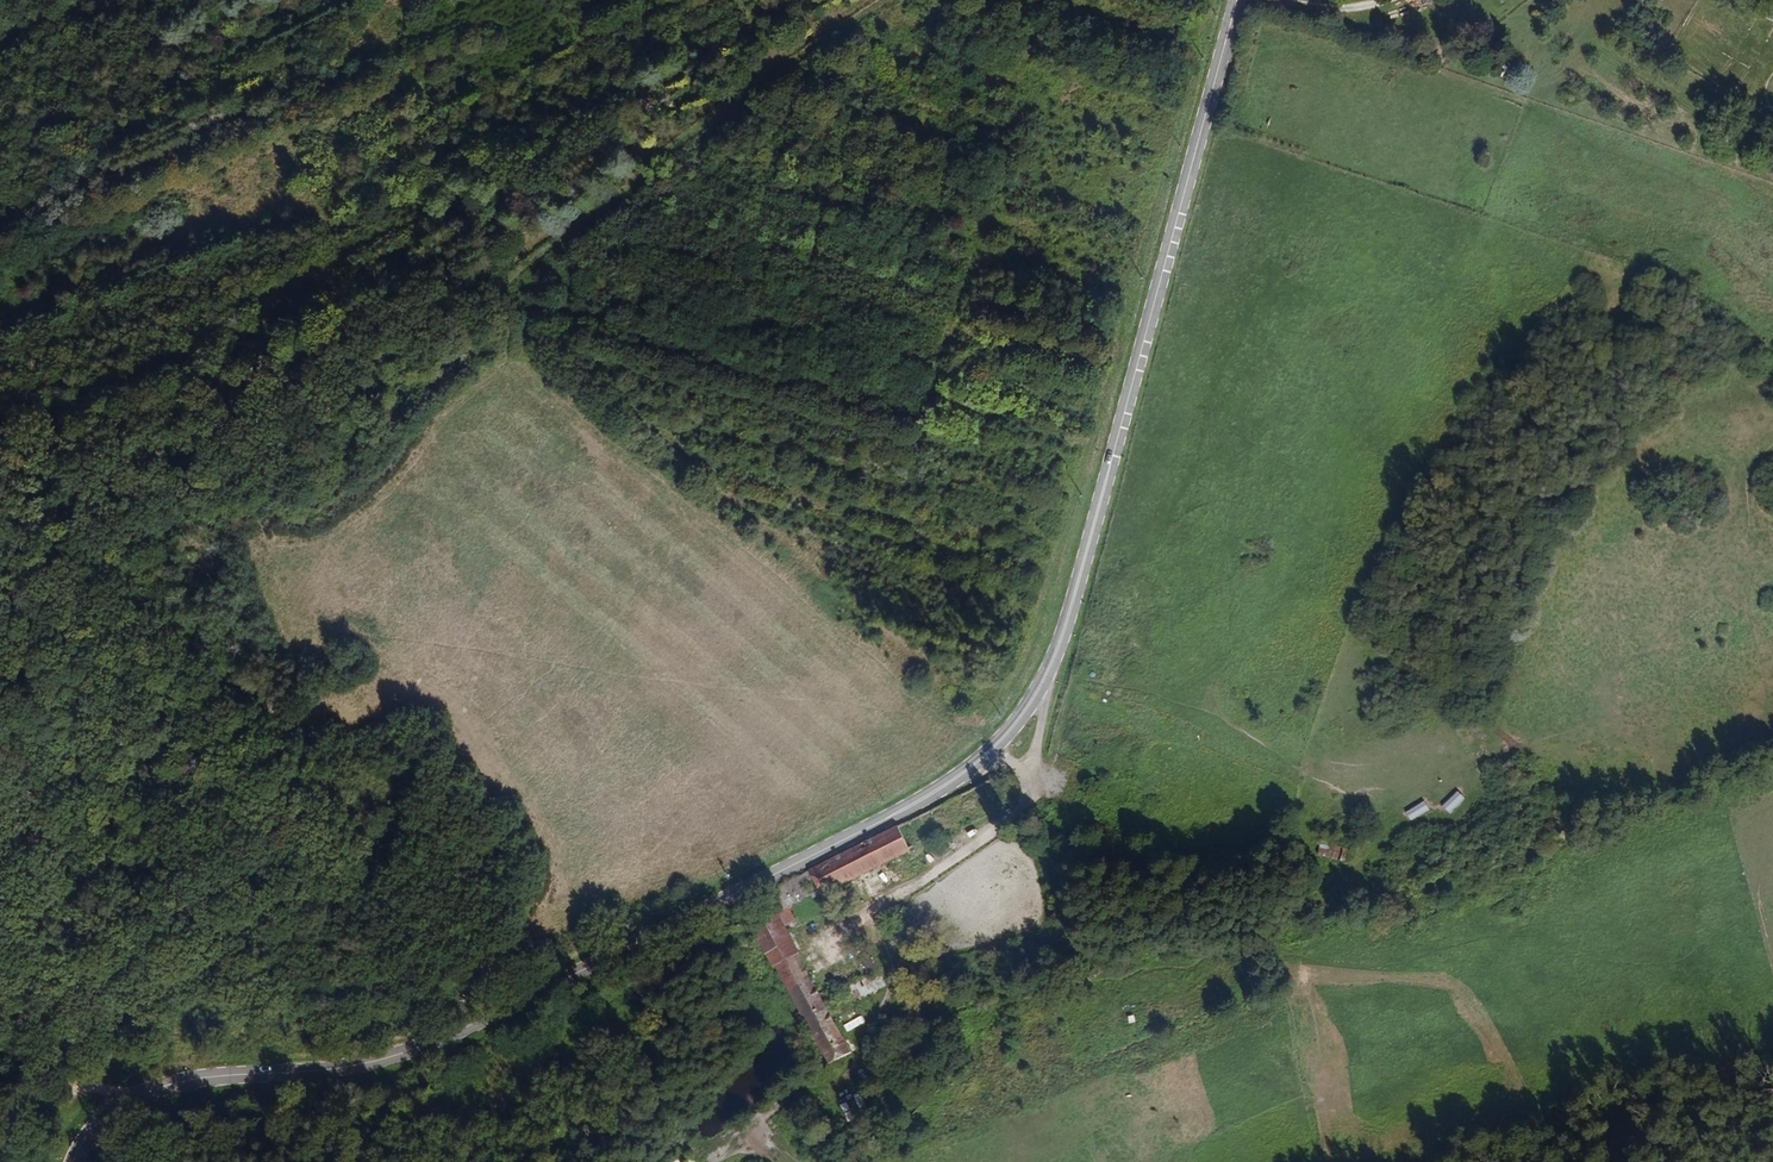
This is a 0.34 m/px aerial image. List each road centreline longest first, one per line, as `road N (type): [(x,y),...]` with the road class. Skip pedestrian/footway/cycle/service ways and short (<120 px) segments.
road 1 (secondary): [(71,1161),(96,1125),(167,1085),(360,1064),(460,1030),(926,797),(991,751),(1038,689),(1068,617),(1241,0)]

